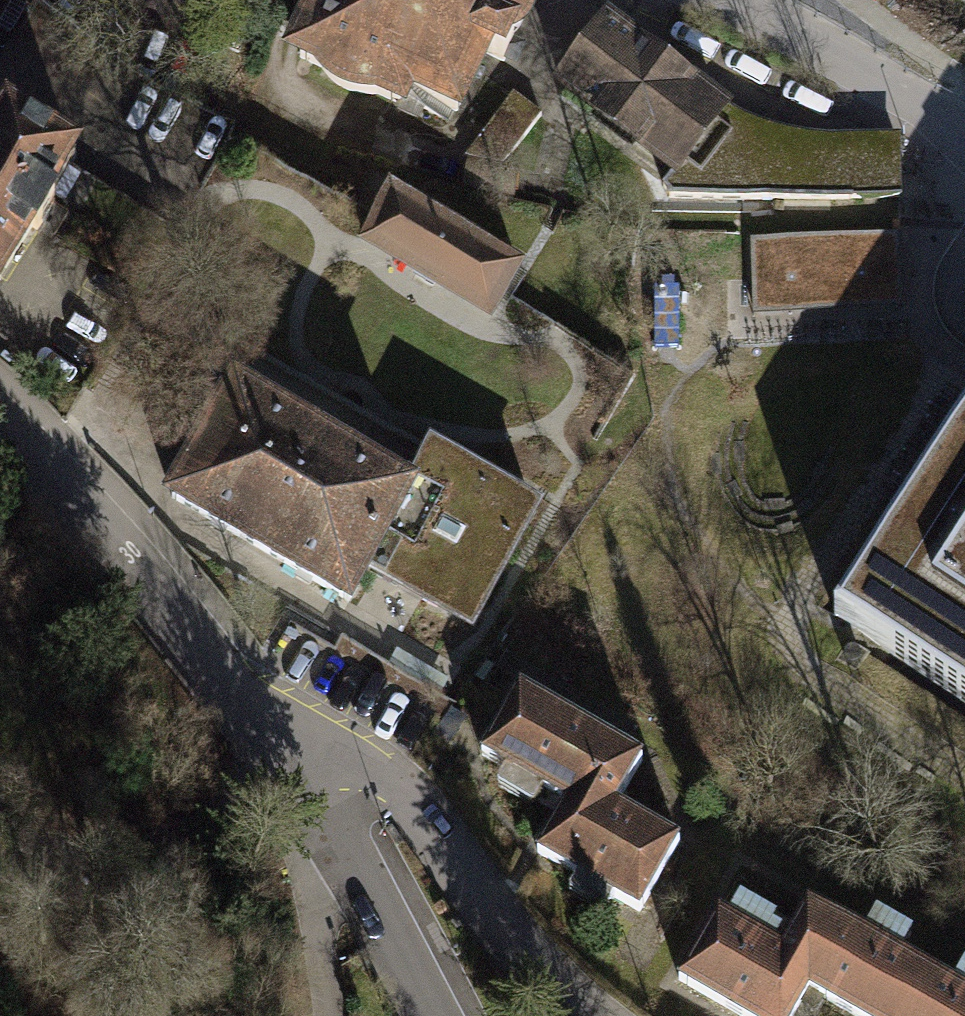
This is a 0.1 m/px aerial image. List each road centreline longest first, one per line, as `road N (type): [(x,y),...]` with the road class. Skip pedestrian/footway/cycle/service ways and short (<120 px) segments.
road 1 (residential): [(0,438),(247,694),(283,759)]
road 2 (residential): [(586,1015),(537,976),(407,806),(356,771),(283,759)]
road 3 (residential): [(736,0),(806,33),(964,136)]
road 4 (residential): [(351,859),(428,1015)]
road 5 (residential): [(351,859),(318,921),(329,1015)]
road 6 (residential): [(283,759),(351,859)]

